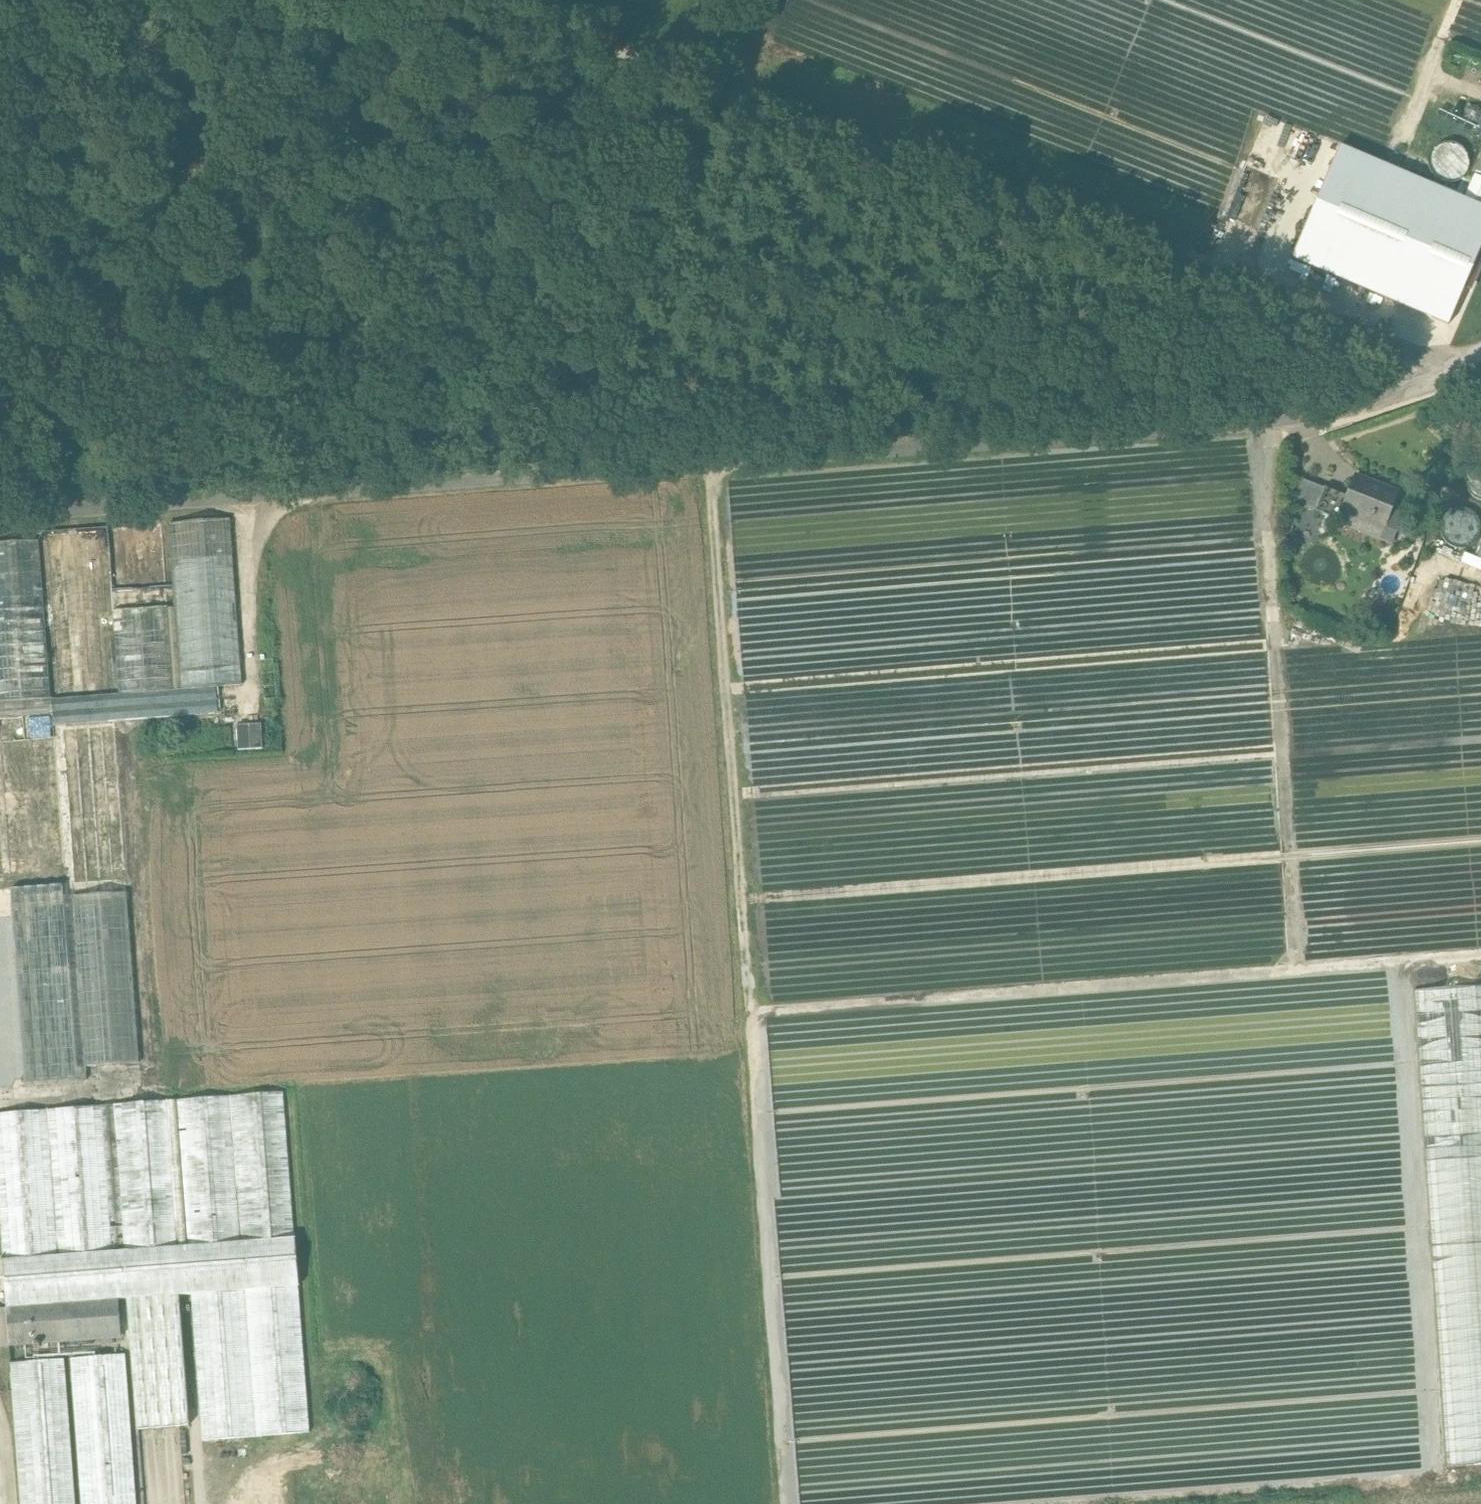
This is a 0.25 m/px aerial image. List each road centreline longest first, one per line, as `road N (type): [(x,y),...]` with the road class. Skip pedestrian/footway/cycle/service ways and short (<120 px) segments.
road 1 (residential): [(790,1503),(713,464)]
road 2 (unclassified): [(1447,374),(488,0)]
road 3 (unclassified): [(713,464),(1351,408),(1447,374)]
road 4 (unclassified): [(0,517),(713,464)]

